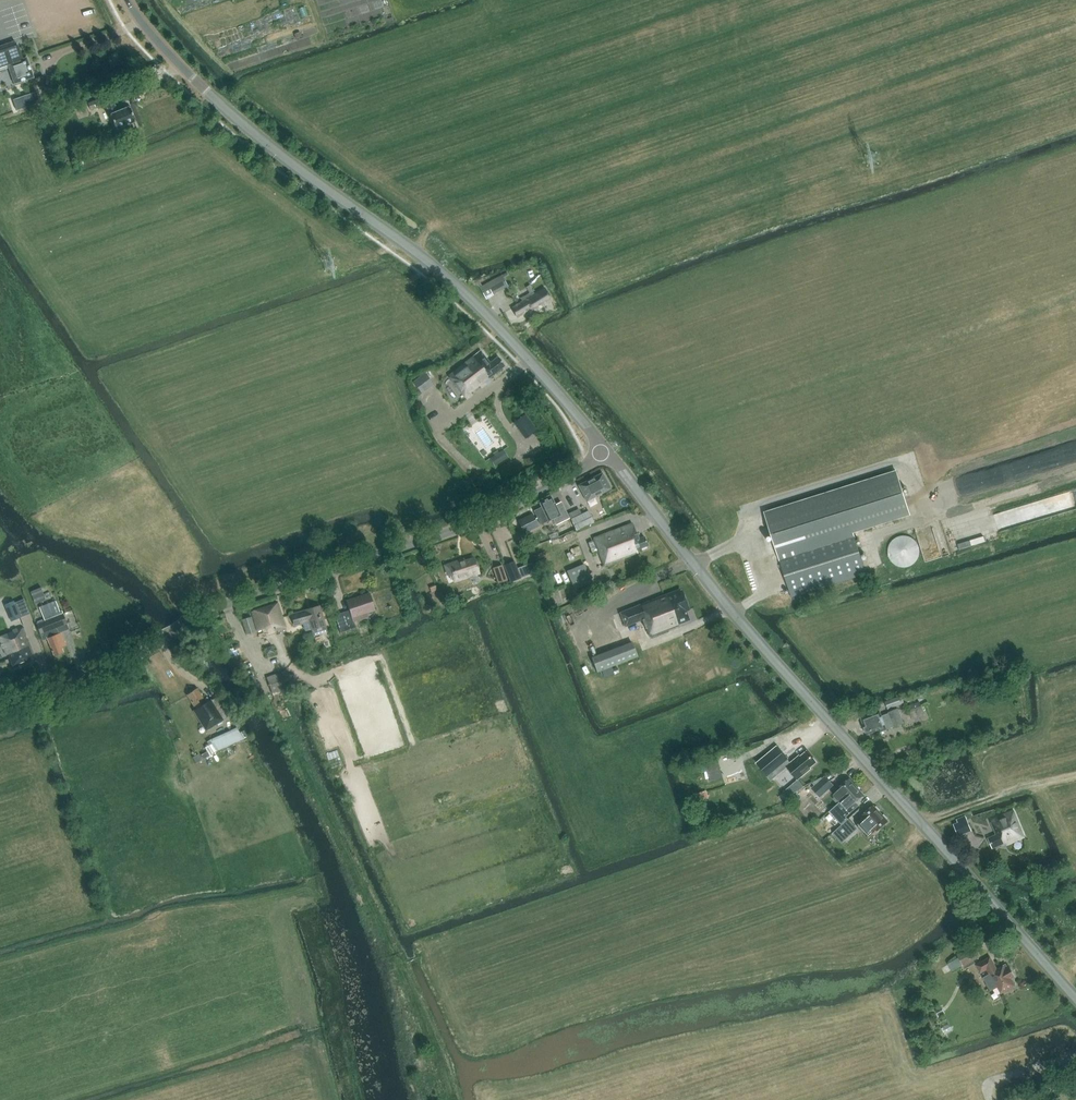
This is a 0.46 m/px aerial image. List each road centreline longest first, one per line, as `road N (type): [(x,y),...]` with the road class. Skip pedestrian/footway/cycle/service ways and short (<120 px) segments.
road 1 (tertiary): [(1075,998),(763,646),(608,452)]
road 2 (tertiary): [(608,452),(440,270),(242,122),(160,44),(129,0)]
road 3 (tertiary): [(0,705),(139,655),(227,604),(493,515),(608,452)]

